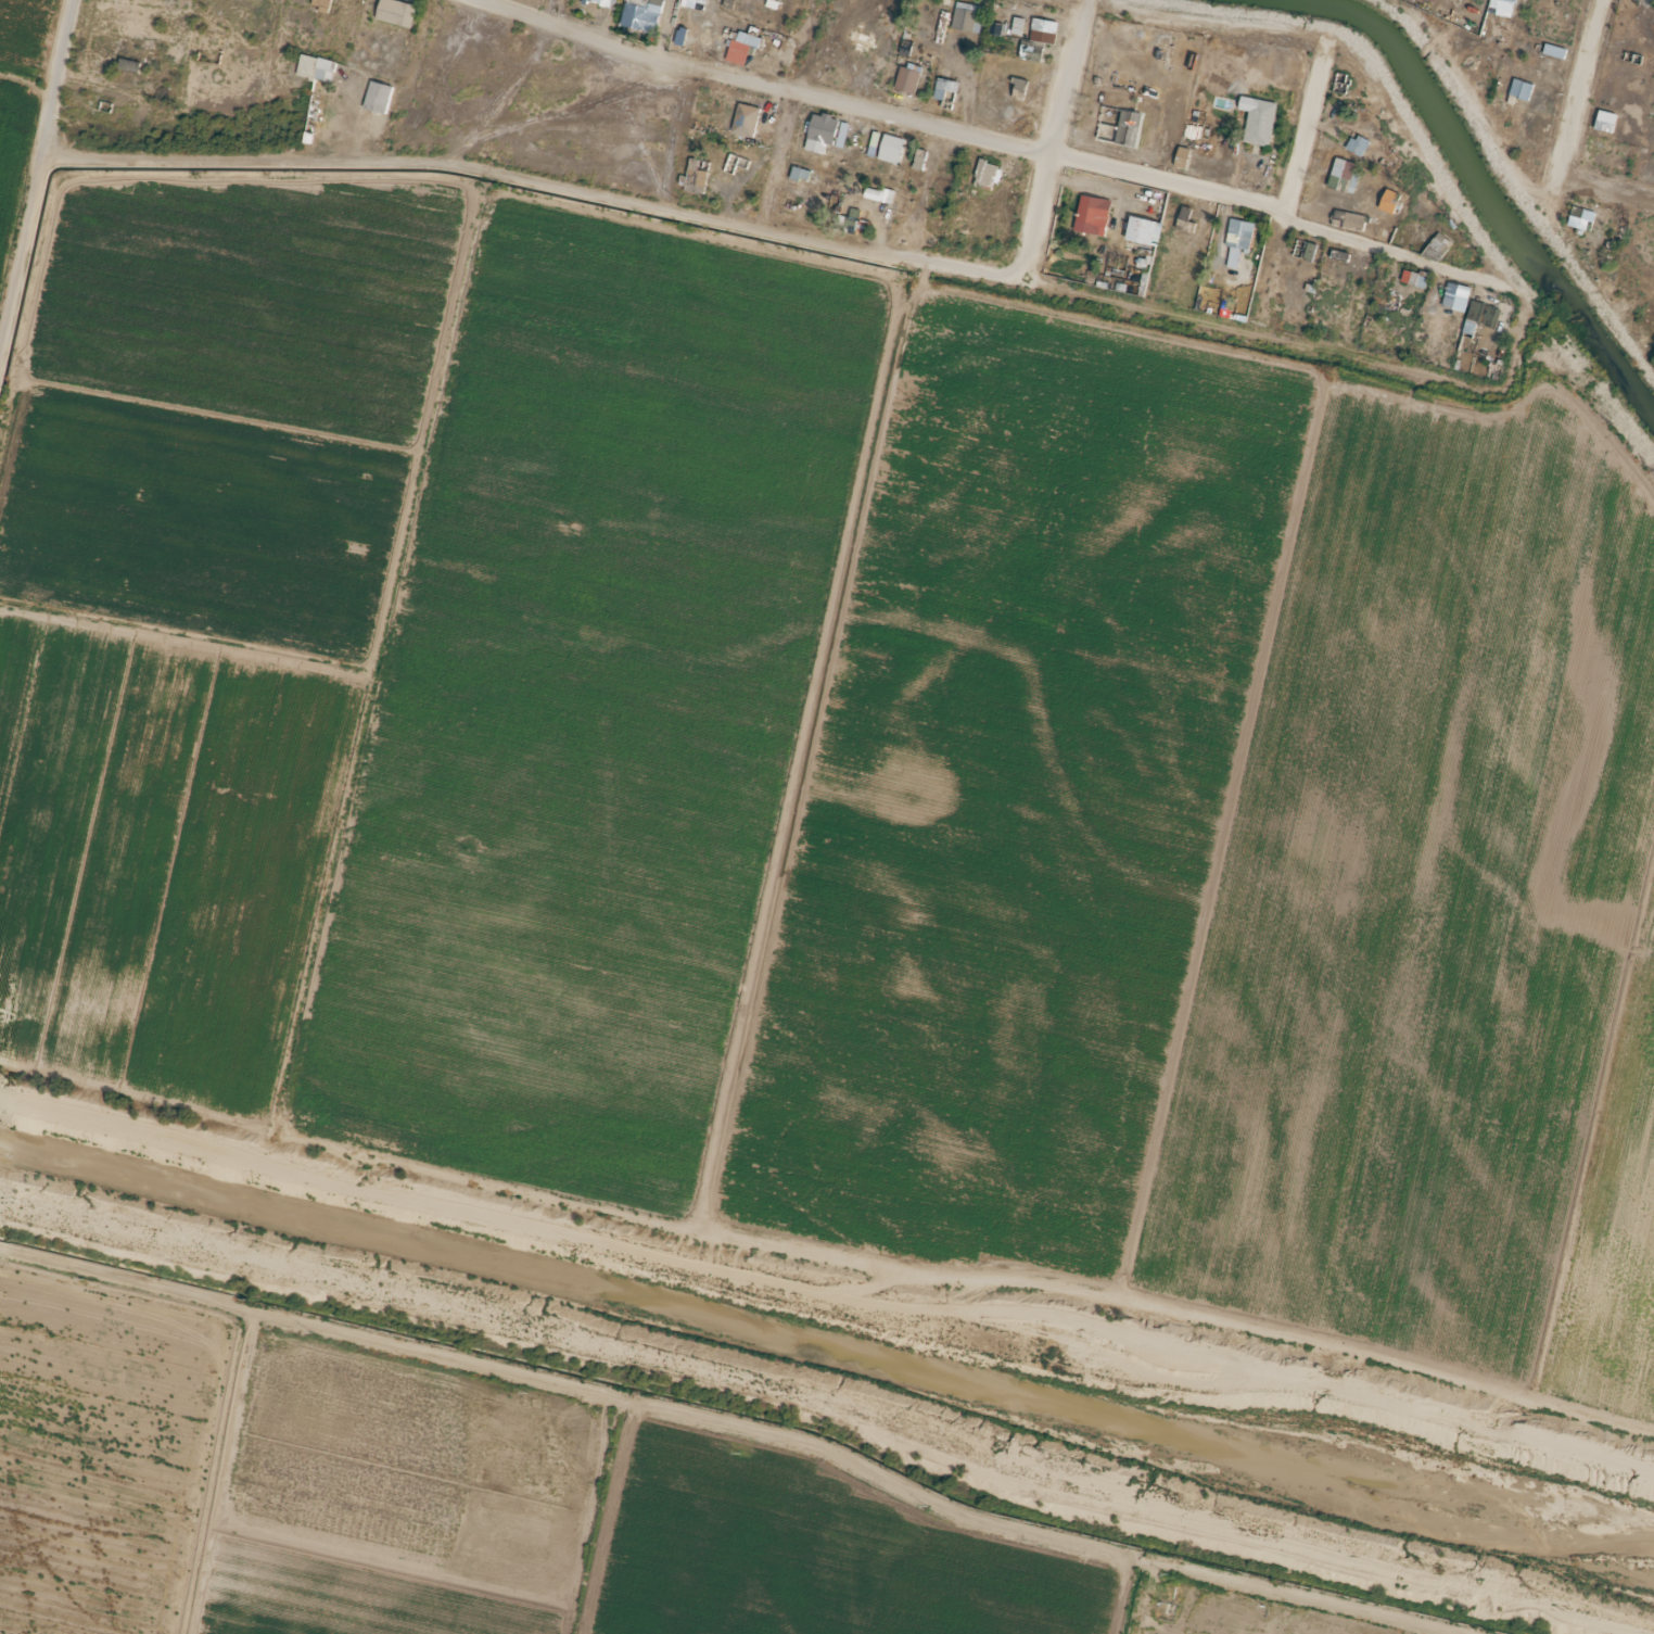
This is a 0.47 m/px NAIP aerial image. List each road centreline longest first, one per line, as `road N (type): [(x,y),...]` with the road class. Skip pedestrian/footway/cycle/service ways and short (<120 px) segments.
road 1 (residential): [(1591,0),(1544,183)]

